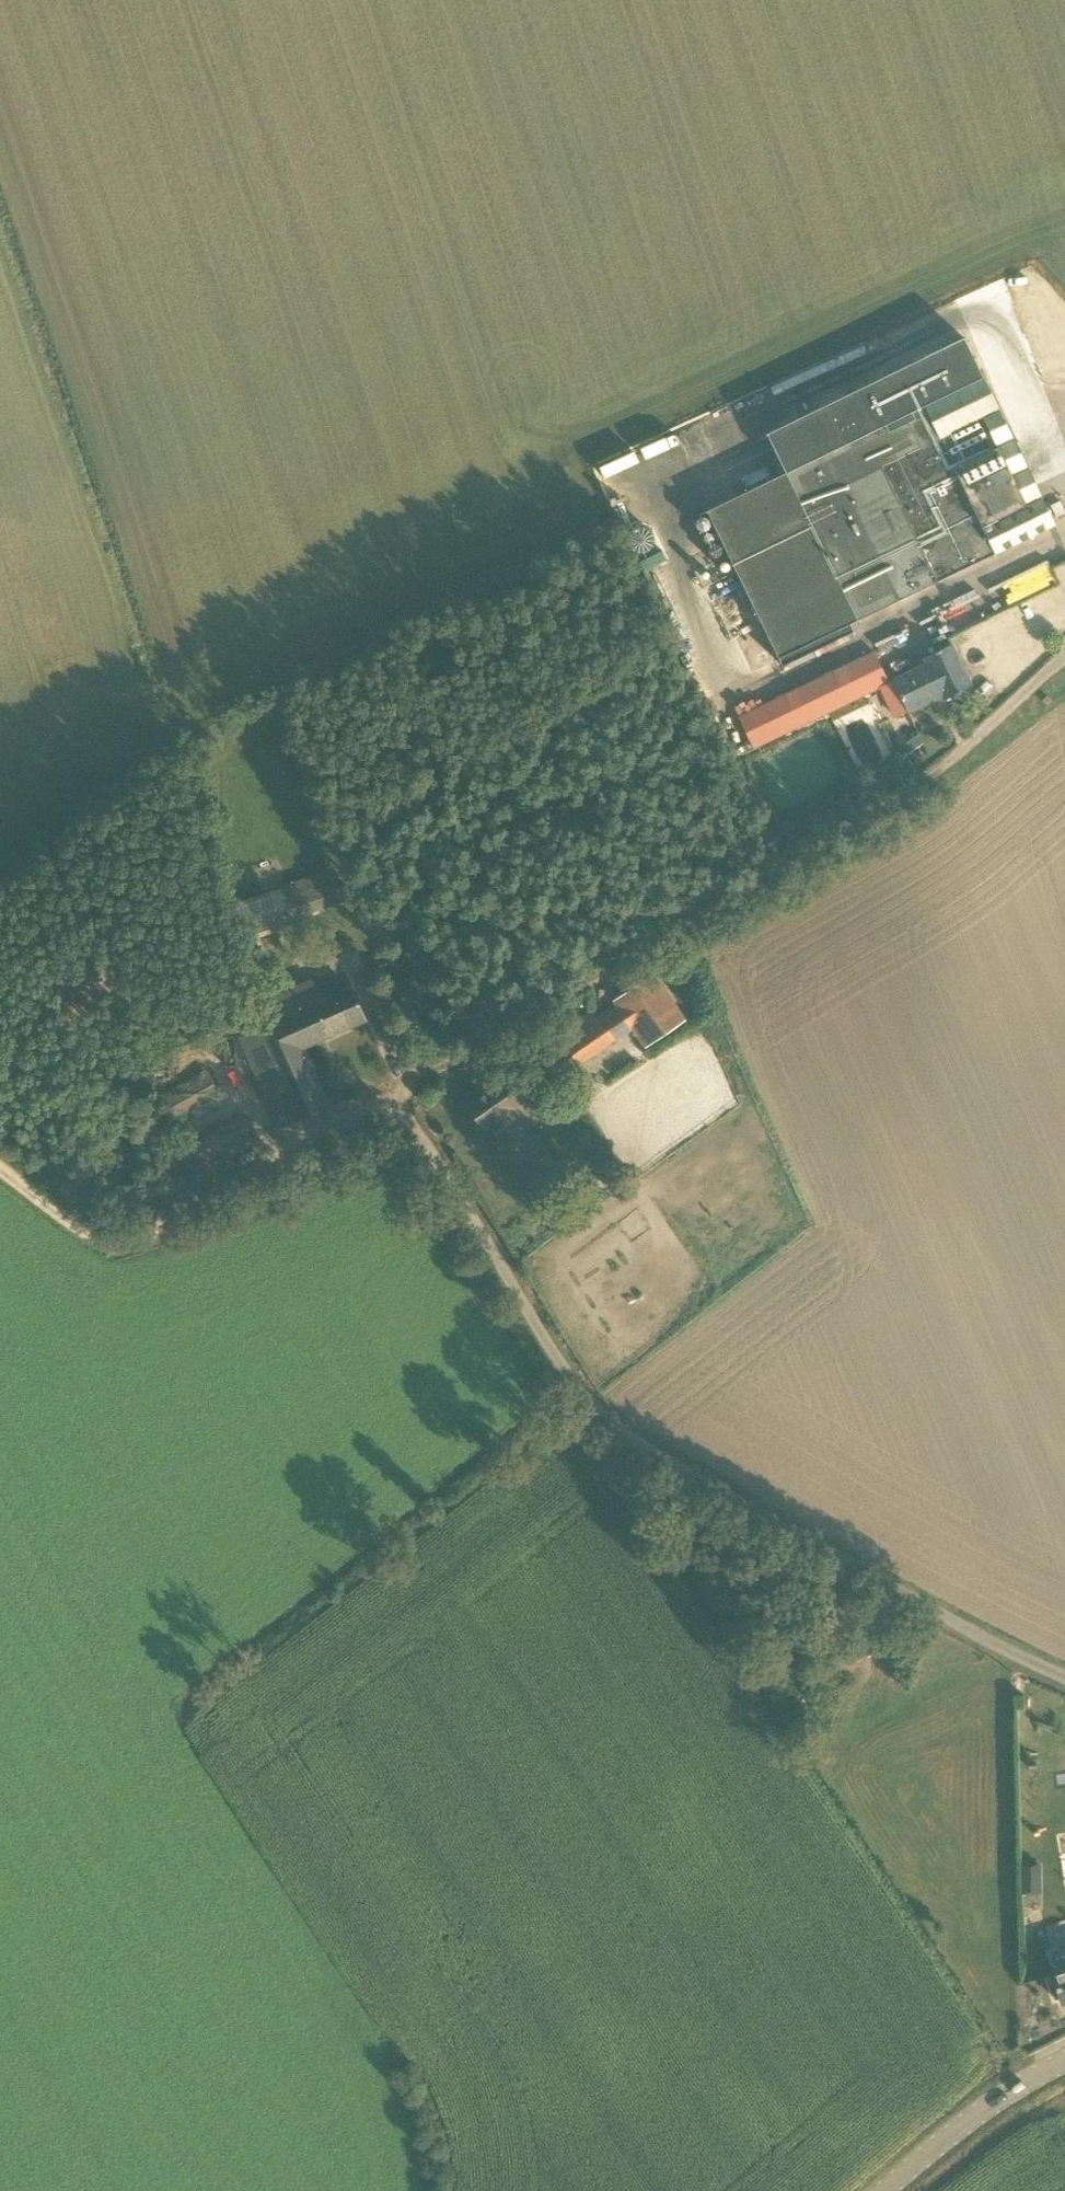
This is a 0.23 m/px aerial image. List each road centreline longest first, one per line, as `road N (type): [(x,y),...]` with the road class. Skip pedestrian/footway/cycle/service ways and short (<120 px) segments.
road 1 (unclassified): [(819,1546),(585,1405),(425,1143),(391,1118)]
road 2 (track): [(499,1035),(907,793)]
road 3 (track): [(263,1164),(164,1225),(118,1242),(98,1238),(0,1168)]
road 4 (residential): [(819,1546),(1064,1674)]
road 5 (tertiary): [(885,2190),(1027,2078),(1064,2062)]
road 6 (unclassified): [(907,793),(977,741),(1064,655)]
road 7 (unclassified): [(391,1118),(404,1092),(499,1035)]
road 8 (unclassified): [(391,1118),(345,1122),(263,1164)]

